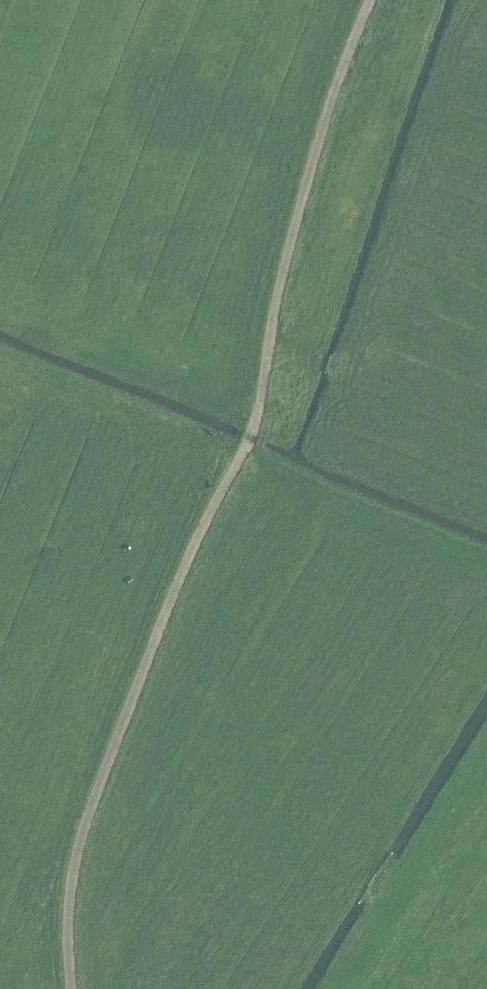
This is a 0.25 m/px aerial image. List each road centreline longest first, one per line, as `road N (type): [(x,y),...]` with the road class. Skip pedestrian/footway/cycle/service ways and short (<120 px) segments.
road 1 (track): [(71,988),(65,908),(75,853),(210,510),(255,428),(288,235),(373,0)]
road 2 (track): [(486,419),(268,348)]

